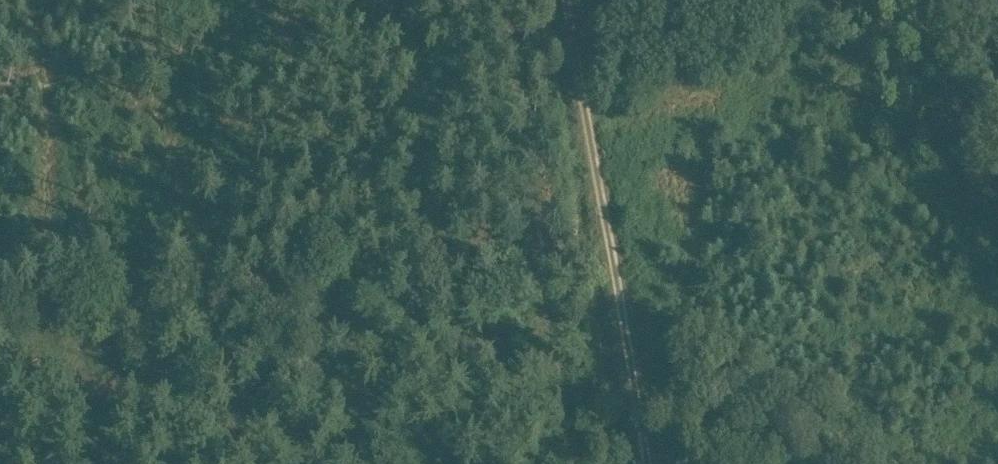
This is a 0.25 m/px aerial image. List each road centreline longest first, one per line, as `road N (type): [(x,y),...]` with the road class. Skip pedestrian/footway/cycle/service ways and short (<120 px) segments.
road 1 (track): [(575,0),(651,463)]

